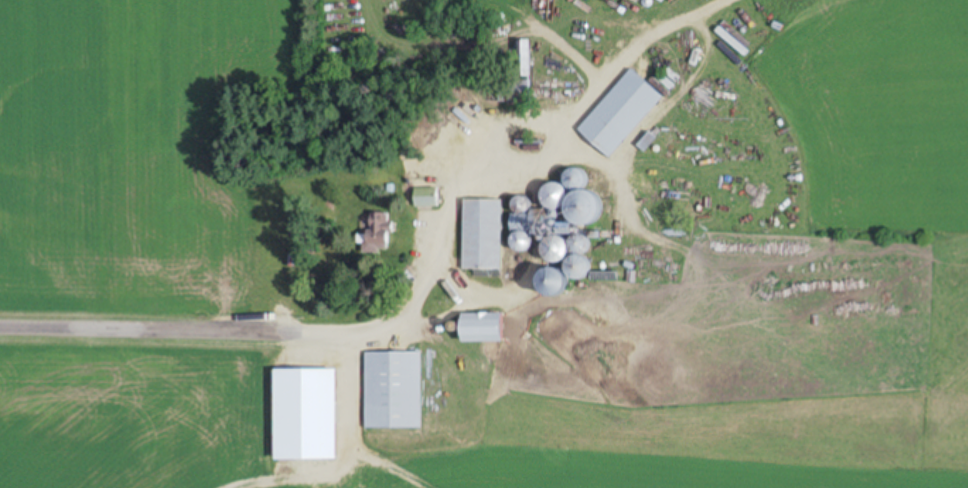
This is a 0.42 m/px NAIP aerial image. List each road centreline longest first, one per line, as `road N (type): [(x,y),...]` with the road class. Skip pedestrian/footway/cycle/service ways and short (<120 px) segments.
road 1 (residential): [(354,341),(0,330)]

